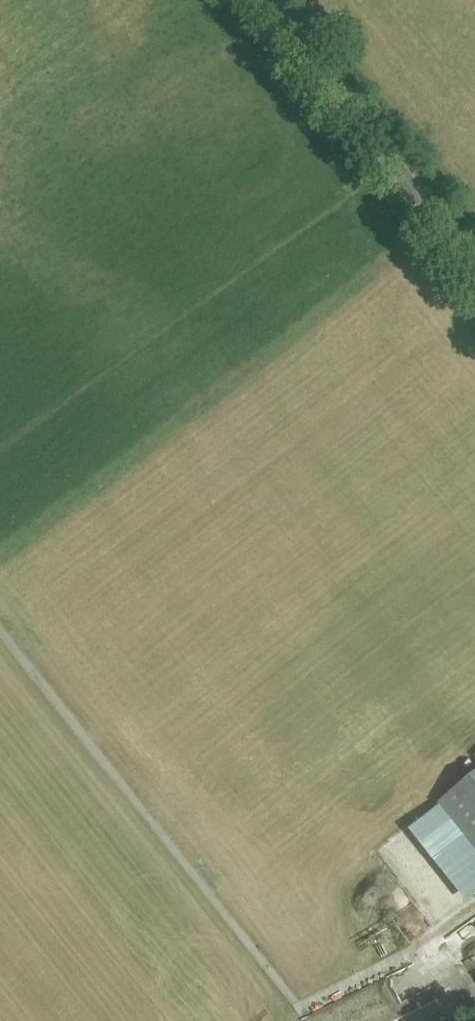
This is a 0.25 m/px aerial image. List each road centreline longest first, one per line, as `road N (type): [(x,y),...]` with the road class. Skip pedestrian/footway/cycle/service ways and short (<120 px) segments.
road 1 (unclassified): [(474,255),(270,0)]

